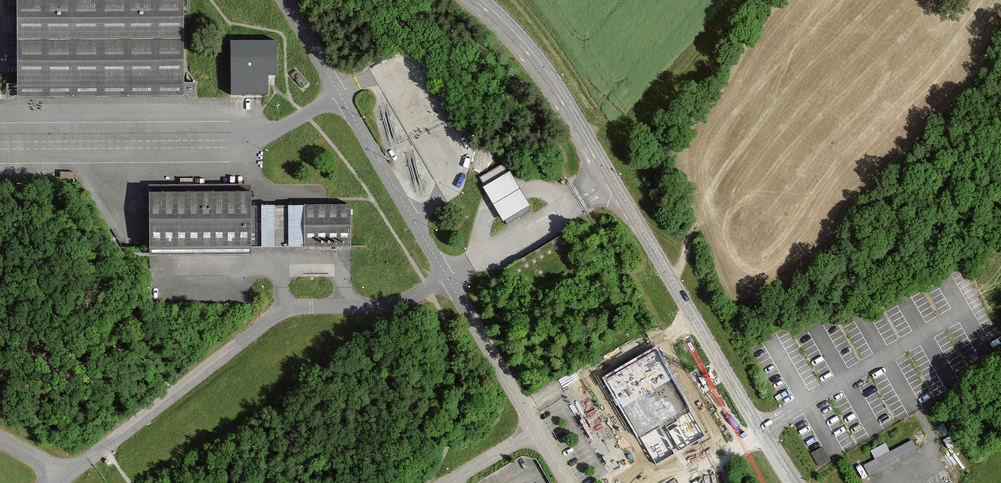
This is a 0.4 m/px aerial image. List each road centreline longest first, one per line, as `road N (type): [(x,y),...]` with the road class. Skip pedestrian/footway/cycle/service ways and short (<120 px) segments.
road 1 (unclassified): [(478,0),(536,62),(613,176),(792,482)]

